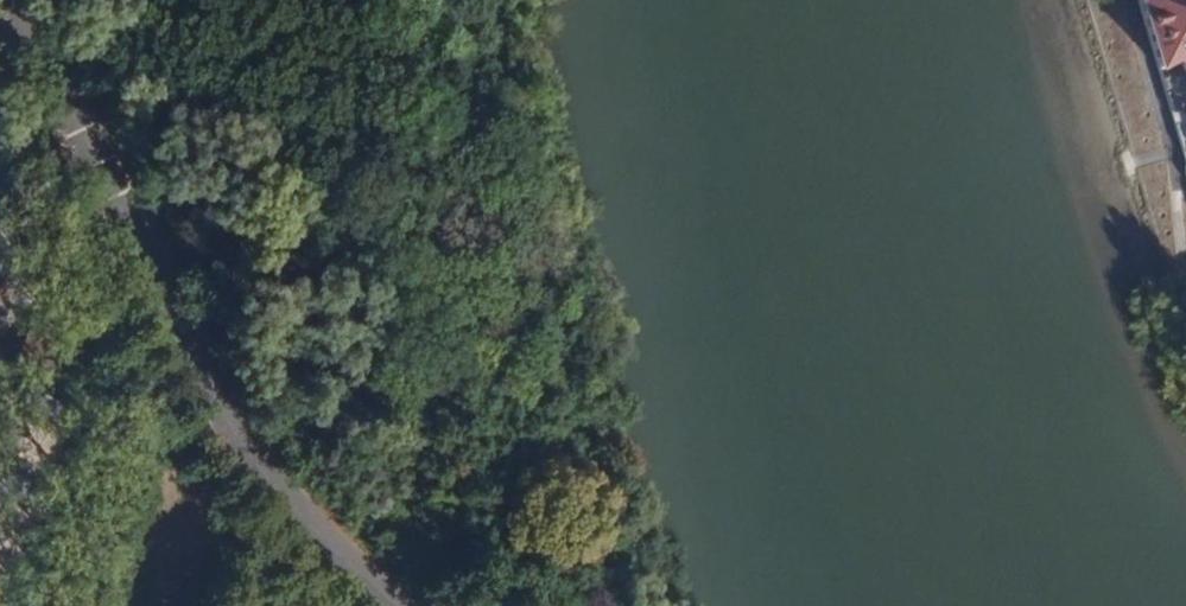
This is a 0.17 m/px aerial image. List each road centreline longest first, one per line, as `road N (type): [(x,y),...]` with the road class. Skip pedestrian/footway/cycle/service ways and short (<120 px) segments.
road 1 (residential): [(19,0),(169,321),(232,433),(301,520),(394,605)]

